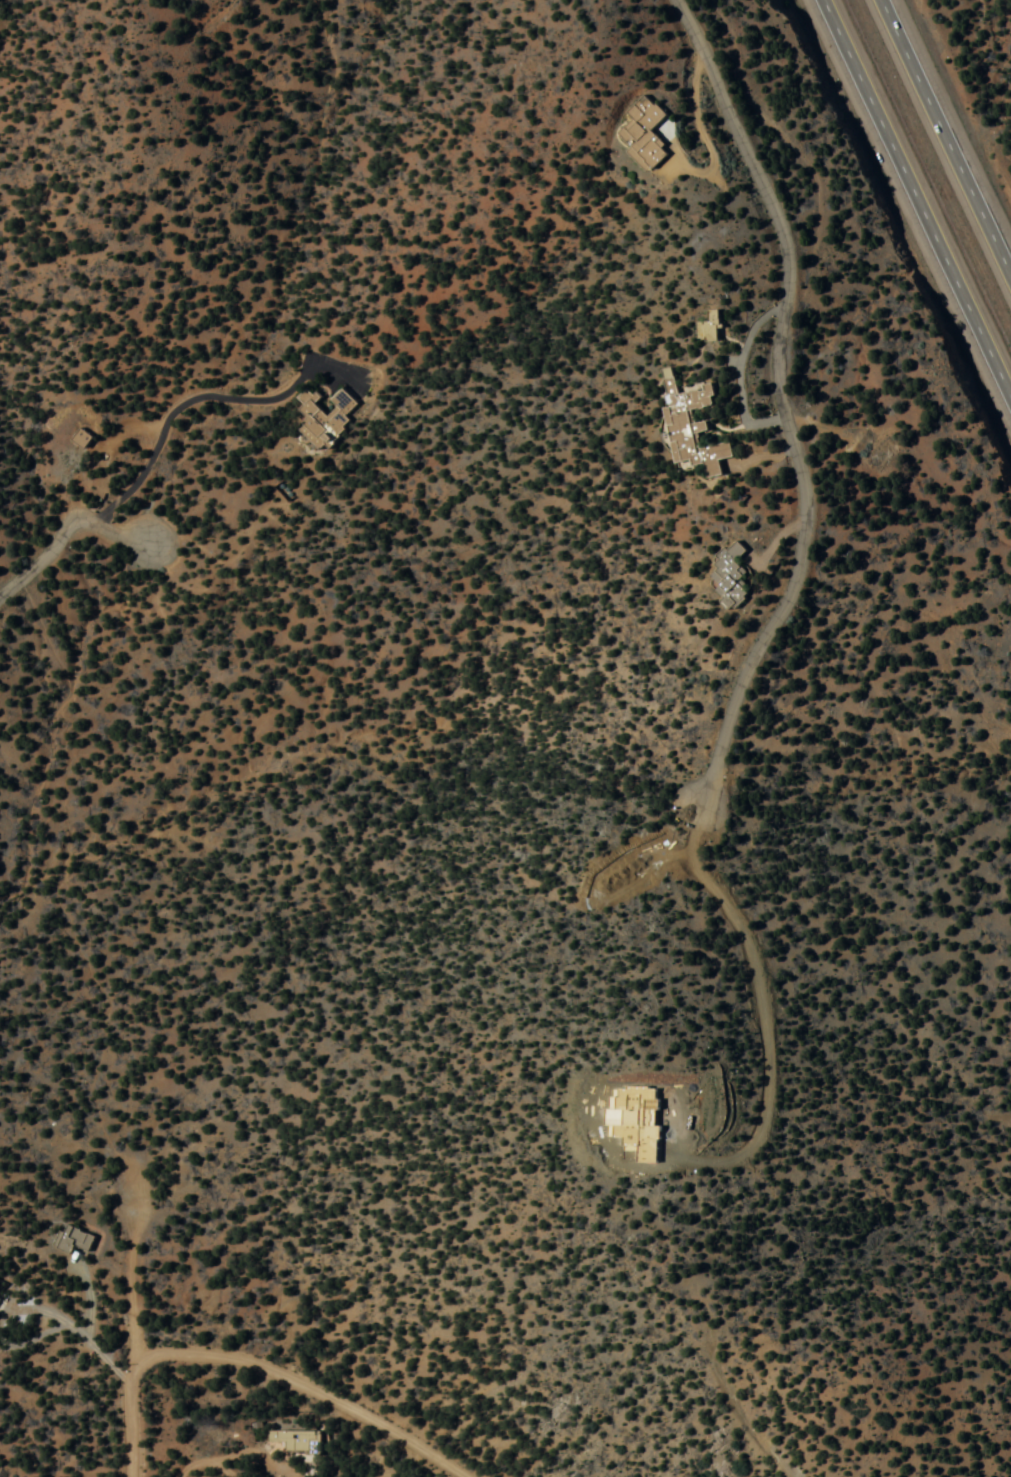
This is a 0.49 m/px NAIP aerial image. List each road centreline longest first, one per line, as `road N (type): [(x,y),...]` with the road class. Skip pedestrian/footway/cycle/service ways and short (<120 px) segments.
road 1 (residential): [(675,0),(779,223),(792,413),(810,475),(806,549),(744,673),(709,803)]
road 2 (motorway): [(822,0),(1010,401)]
road 3 (residential): [(482,1476),(275,1363),(142,1358)]
road 4 (motorway): [(1010,282),(878,0)]
road 5 (residential): [(139,1476),(149,1202)]
road 6 (residential): [(0,598),(74,524),(152,546)]

